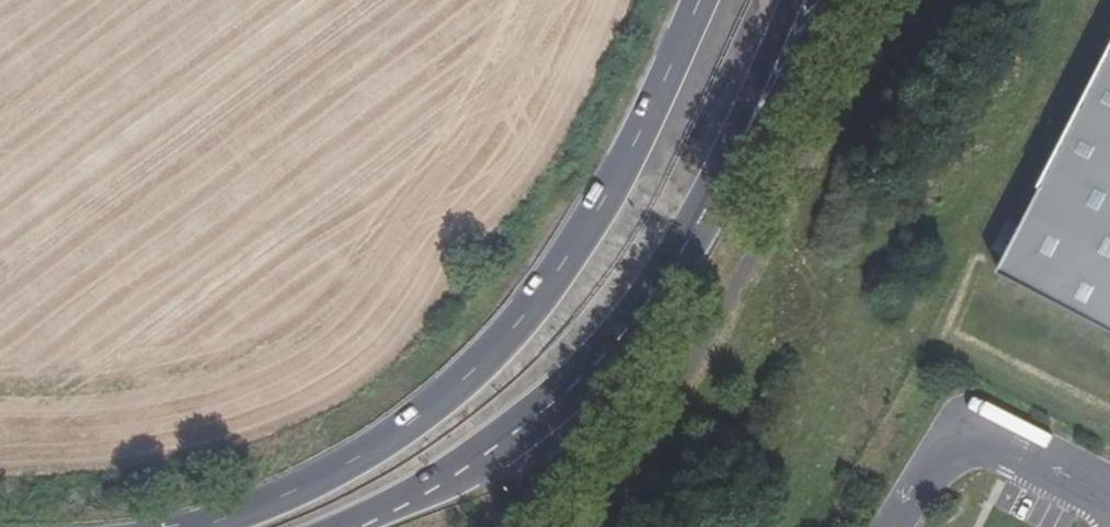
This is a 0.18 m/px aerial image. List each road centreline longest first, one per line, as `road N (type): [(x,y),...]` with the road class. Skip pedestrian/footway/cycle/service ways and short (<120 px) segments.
road 1 (primary): [(699,0),(593,220),(508,334),(444,395),(368,449),(199,526)]
road 2 (primary): [(335,526),(472,461),(537,410),(614,342),(697,222)]
road 3 (tertiary): [(697,222),(764,127),(831,0)]
road 4 (primary): [(697,222),(793,0)]

